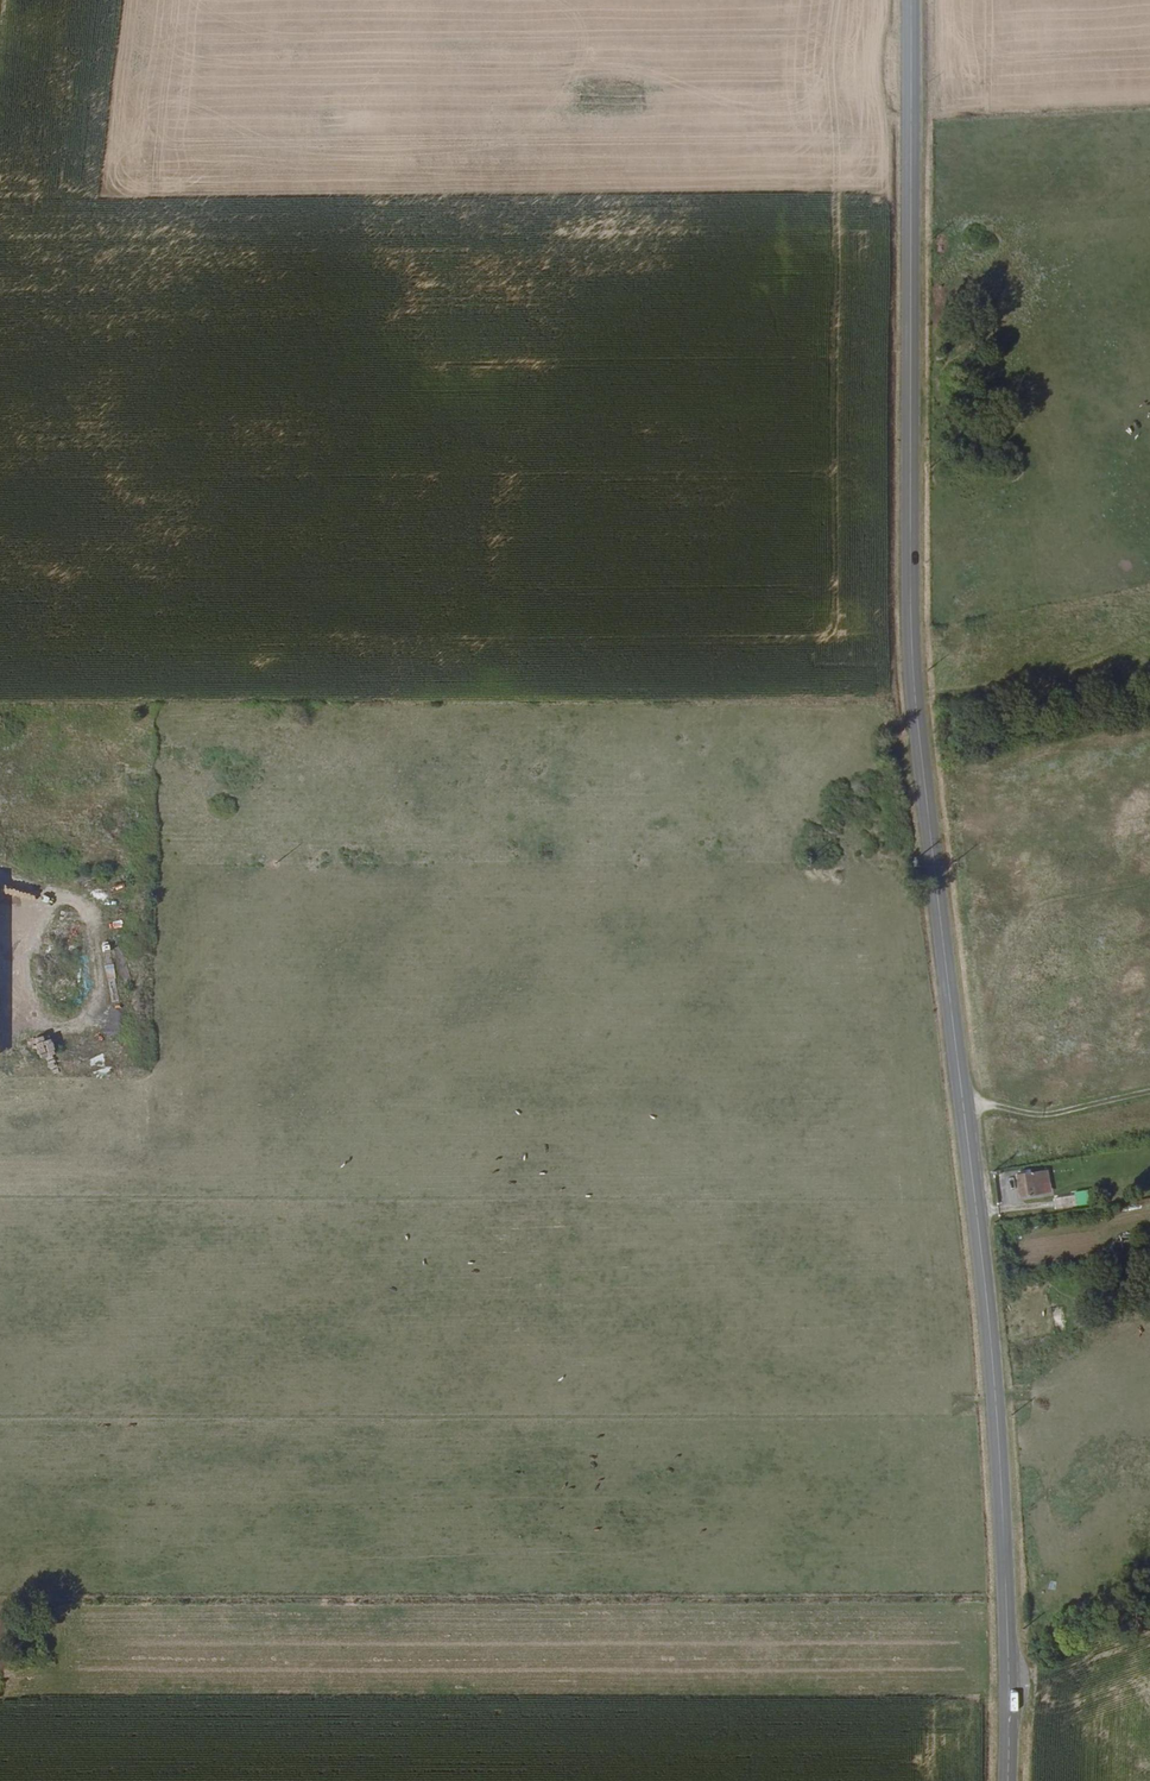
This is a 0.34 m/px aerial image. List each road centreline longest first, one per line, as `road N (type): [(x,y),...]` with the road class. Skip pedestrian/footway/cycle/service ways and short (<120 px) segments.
road 1 (tertiary): [(997,1780),(982,1256),(914,668),(911,0)]
road 2 (track): [(1149,1096),(1045,1116),(963,1102)]
road 3 (track): [(0,876),(30,897),(23,1019)]

